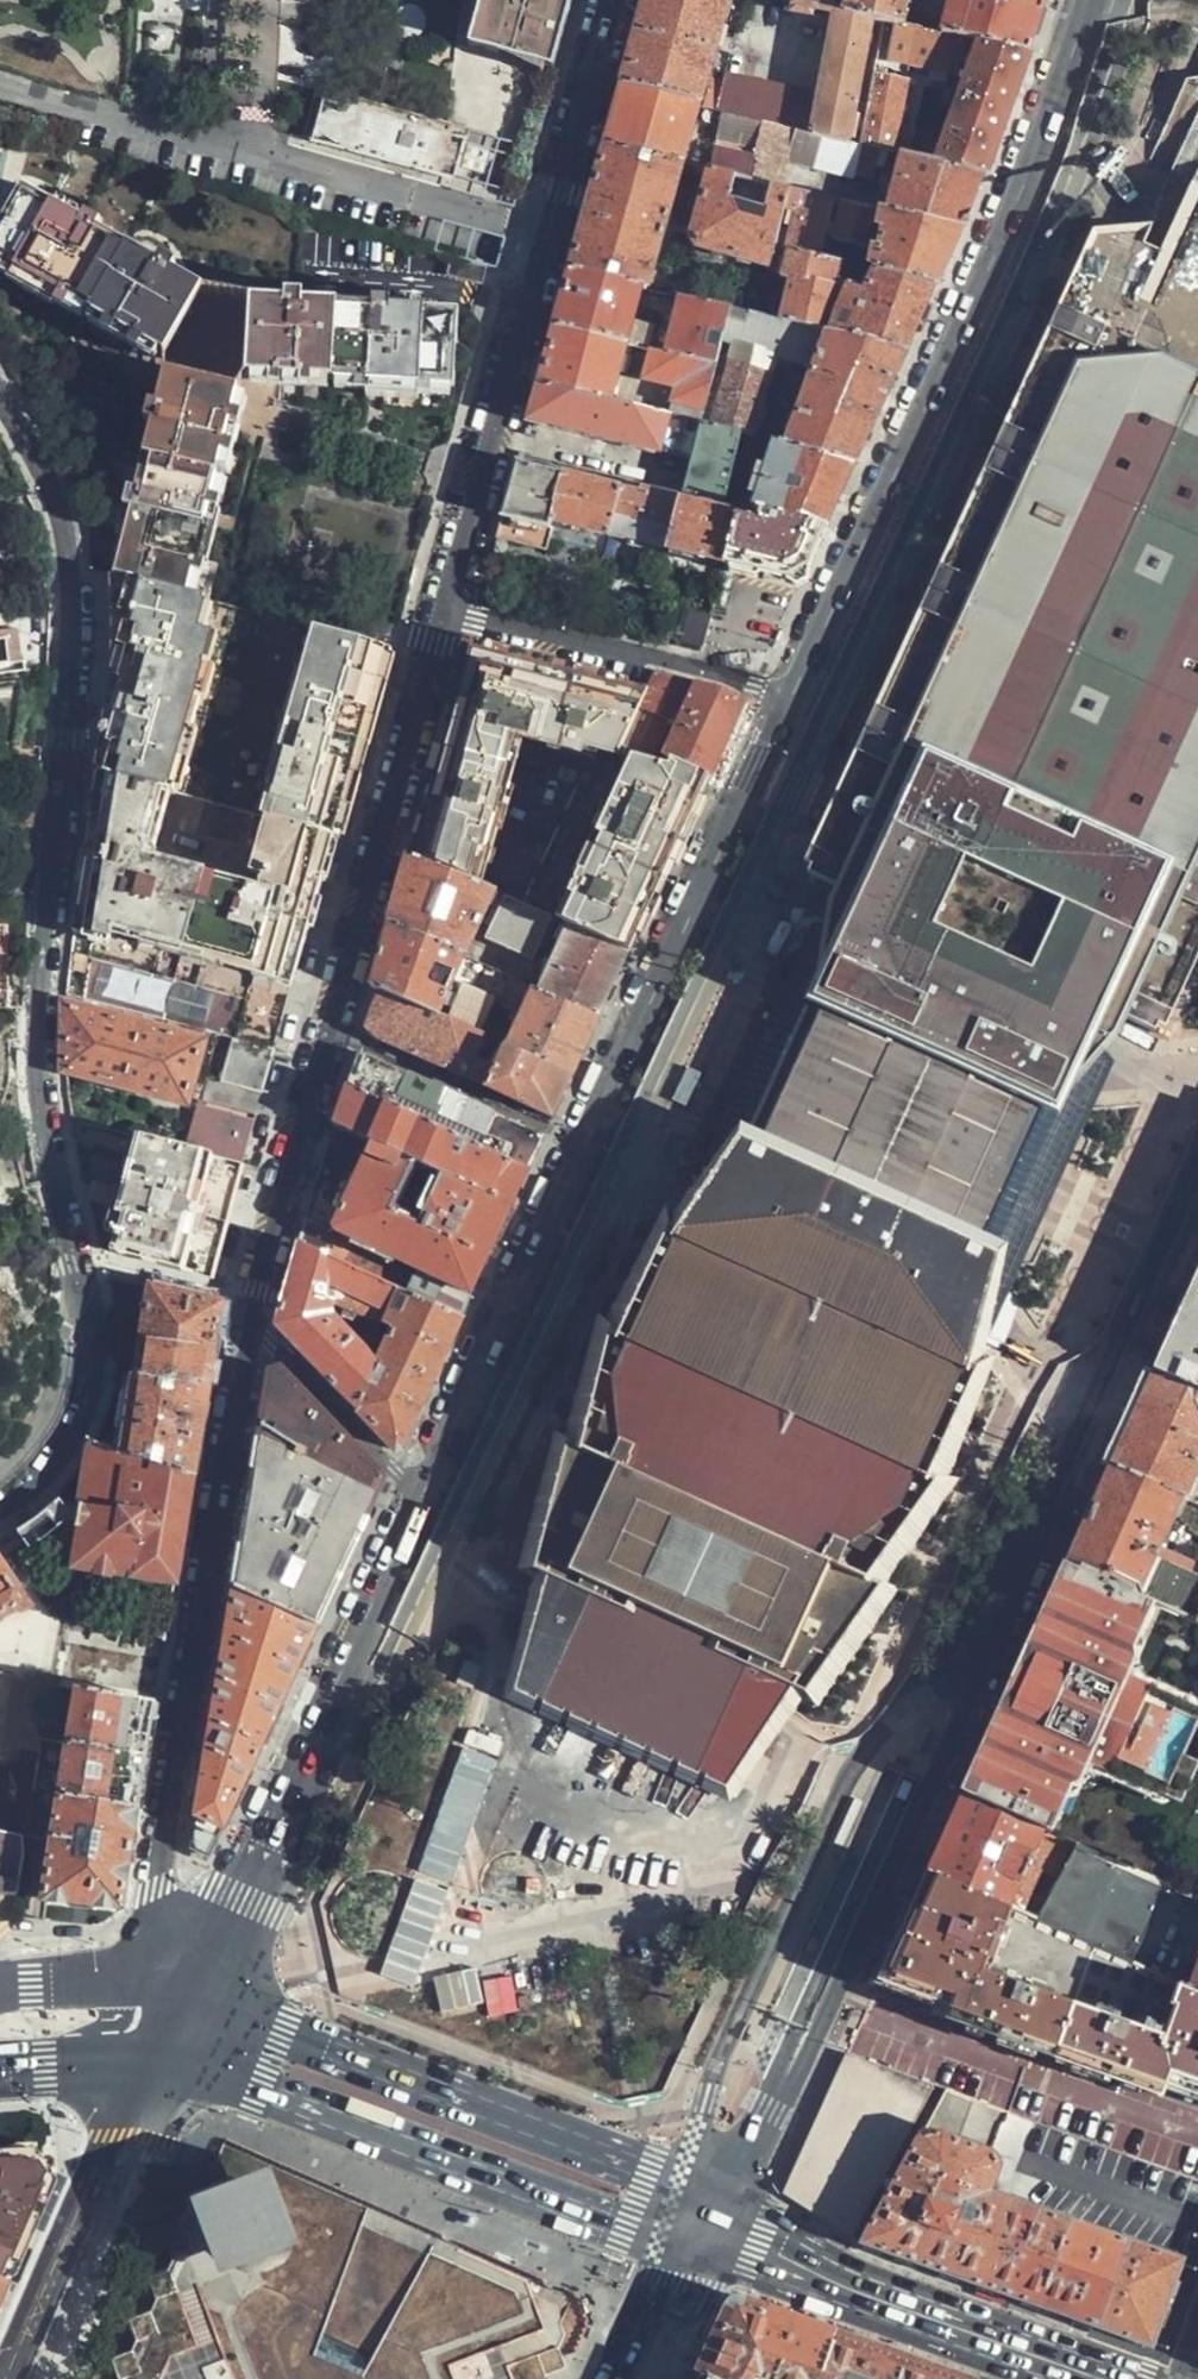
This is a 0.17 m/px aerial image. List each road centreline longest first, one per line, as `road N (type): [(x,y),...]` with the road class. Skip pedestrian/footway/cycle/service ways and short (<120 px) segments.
road 1 (primary): [(524,2378),(928,1542)]
road 2 (residential): [(82,1296),(44,1106),(44,951),(72,599),(55,493),(0,394)]
road 3 (primary): [(791,698),(420,1497)]
road 4 (primary): [(1102,0),(791,698)]
road 5 (residential): [(246,1320),(438,612)]
road 6 (primary): [(928,1542),(1197,900)]
road 7 (primary): [(703,2225),(704,2123),(729,2033),(846,1778),(899,1707),(1000,1628)]
road 8 (residential): [(148,1987),(162,1840),(246,1320)]
road 9 (residential): [(438,612),(611,0)]
road 10 (primary): [(788,2076),(789,2023),(902,1768),(928,1670),(928,1542)]
road 11 (primary): [(174,2057),(594,2219),(626,2229),(703,2225)]
road 12 (primary): [(703,2225),(622,2162),(204,1995)]
road 13 (primary): [(420,1497),(378,1591),(358,1670),(204,1995)]
road 14 (primary): [(1000,1628),(1197,1171)]
road 15 (primary): [(788,2076),(819,2032),(1000,1628)]
road 16 (primary): [(1113,2378),(703,2225)]
road 17 (residential): [(438,612),(791,698)]
road 18 (primary): [(174,2057),(29,2378)]
road 19 (residential): [(246,1320),(420,1497)]
road 20 (residential): [(0,1506),(70,1440),(89,1384),(82,1296)]
road 21 (residential): [(0,1454),(38,1415),(58,1325),(82,1296)]
road 22 (primary): [(703,2225),(788,2076)]
road 23 (primary): [(636,2378),(703,2225)]
road 24 (secondary): [(148,1987),(0,1996)]
road 25 (secondary): [(0,2061),(143,2054)]

